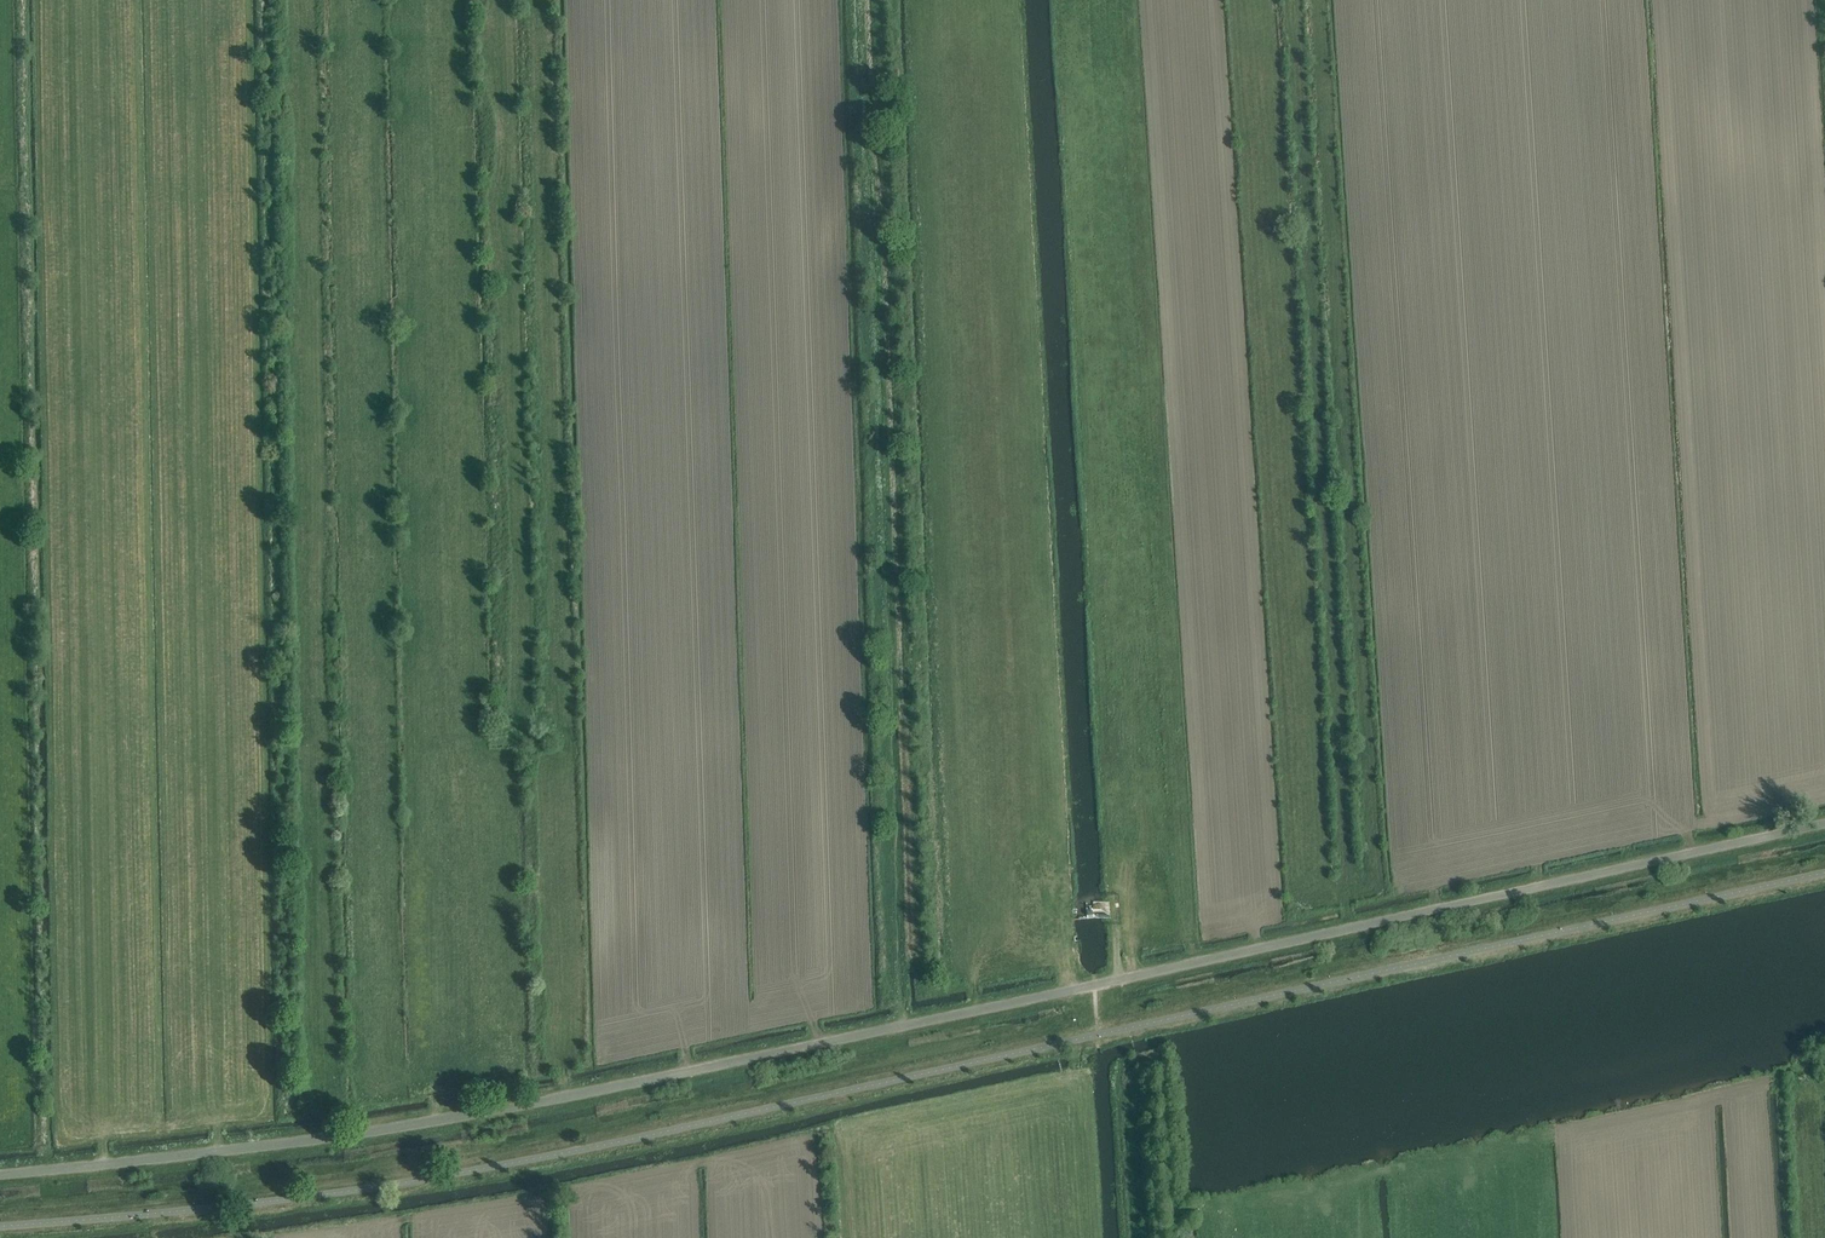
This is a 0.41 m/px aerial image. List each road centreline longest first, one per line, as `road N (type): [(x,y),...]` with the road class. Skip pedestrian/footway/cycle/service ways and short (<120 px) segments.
road 1 (unclassified): [(0,1172),(300,1142),(523,1106),(1824,823)]

